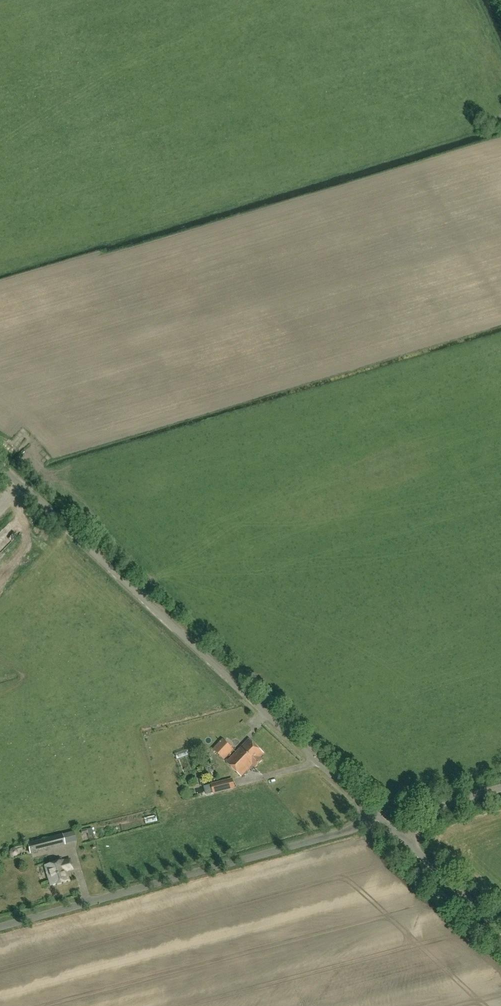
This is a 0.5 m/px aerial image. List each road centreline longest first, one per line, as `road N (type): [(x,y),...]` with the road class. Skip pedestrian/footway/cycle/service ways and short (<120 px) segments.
road 1 (unclassified): [(375,814),(0,466)]
road 2 (unclassified): [(0,927),(345,832),(375,814)]
road 3 (unclassified): [(500,930),(407,840)]

